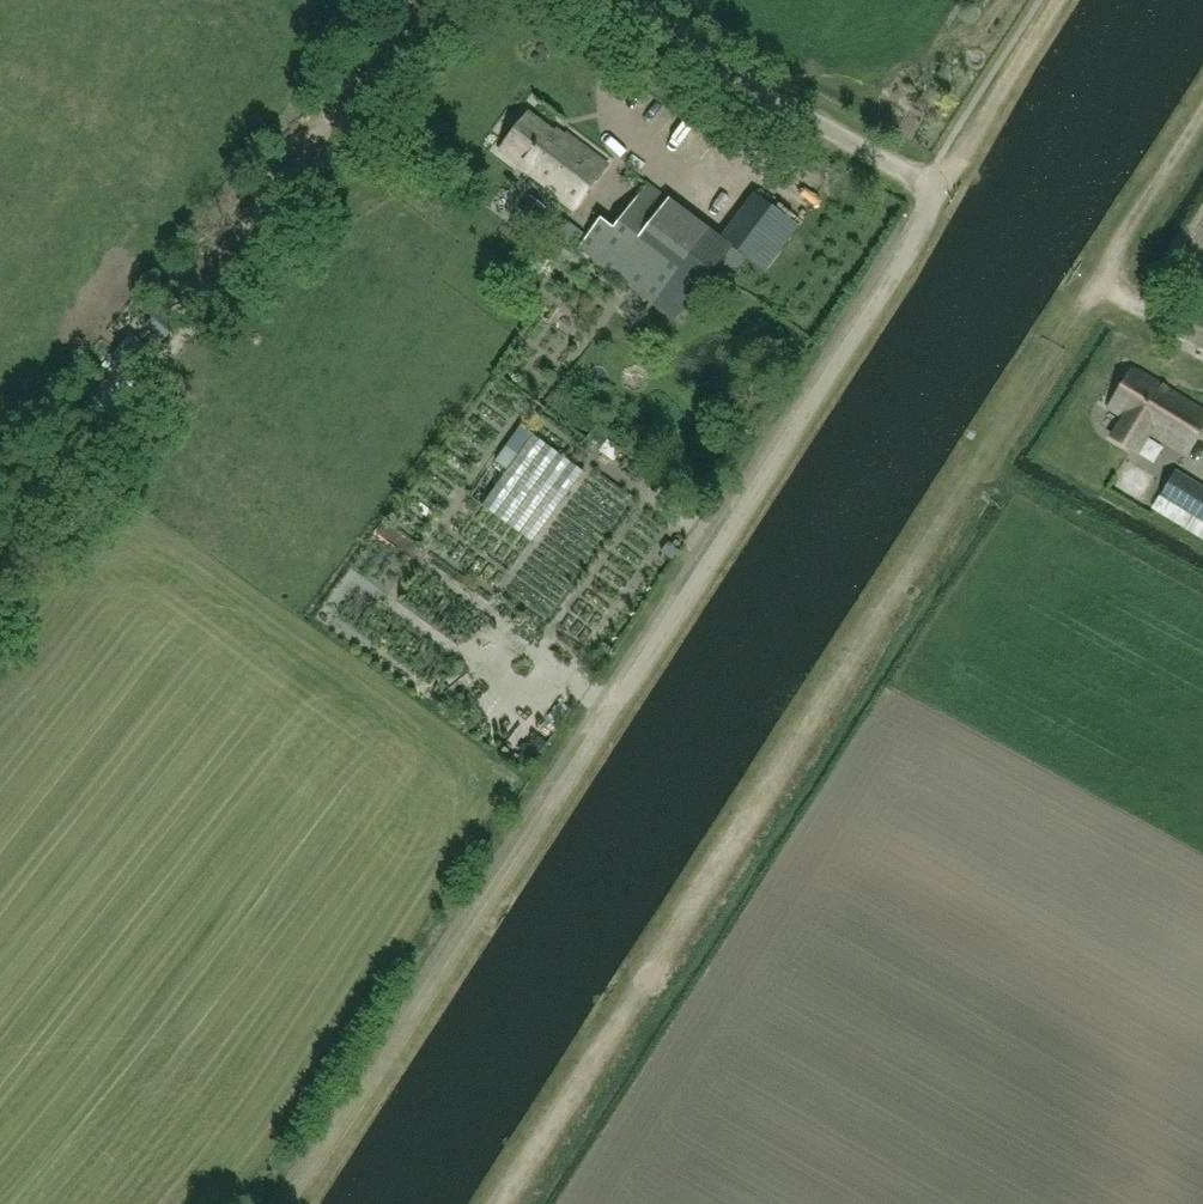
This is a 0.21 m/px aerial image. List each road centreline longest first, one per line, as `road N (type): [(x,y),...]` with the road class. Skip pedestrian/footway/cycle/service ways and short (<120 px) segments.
road 1 (track): [(1202,111),(503,1203)]
road 2 (track): [(930,186),(945,191),(300,1203)]
road 3 (unclassified): [(930,186),(626,0)]
road 4 (track): [(945,191),(1059,0)]
road 5 (unclassified): [(1202,341),(1092,284)]

